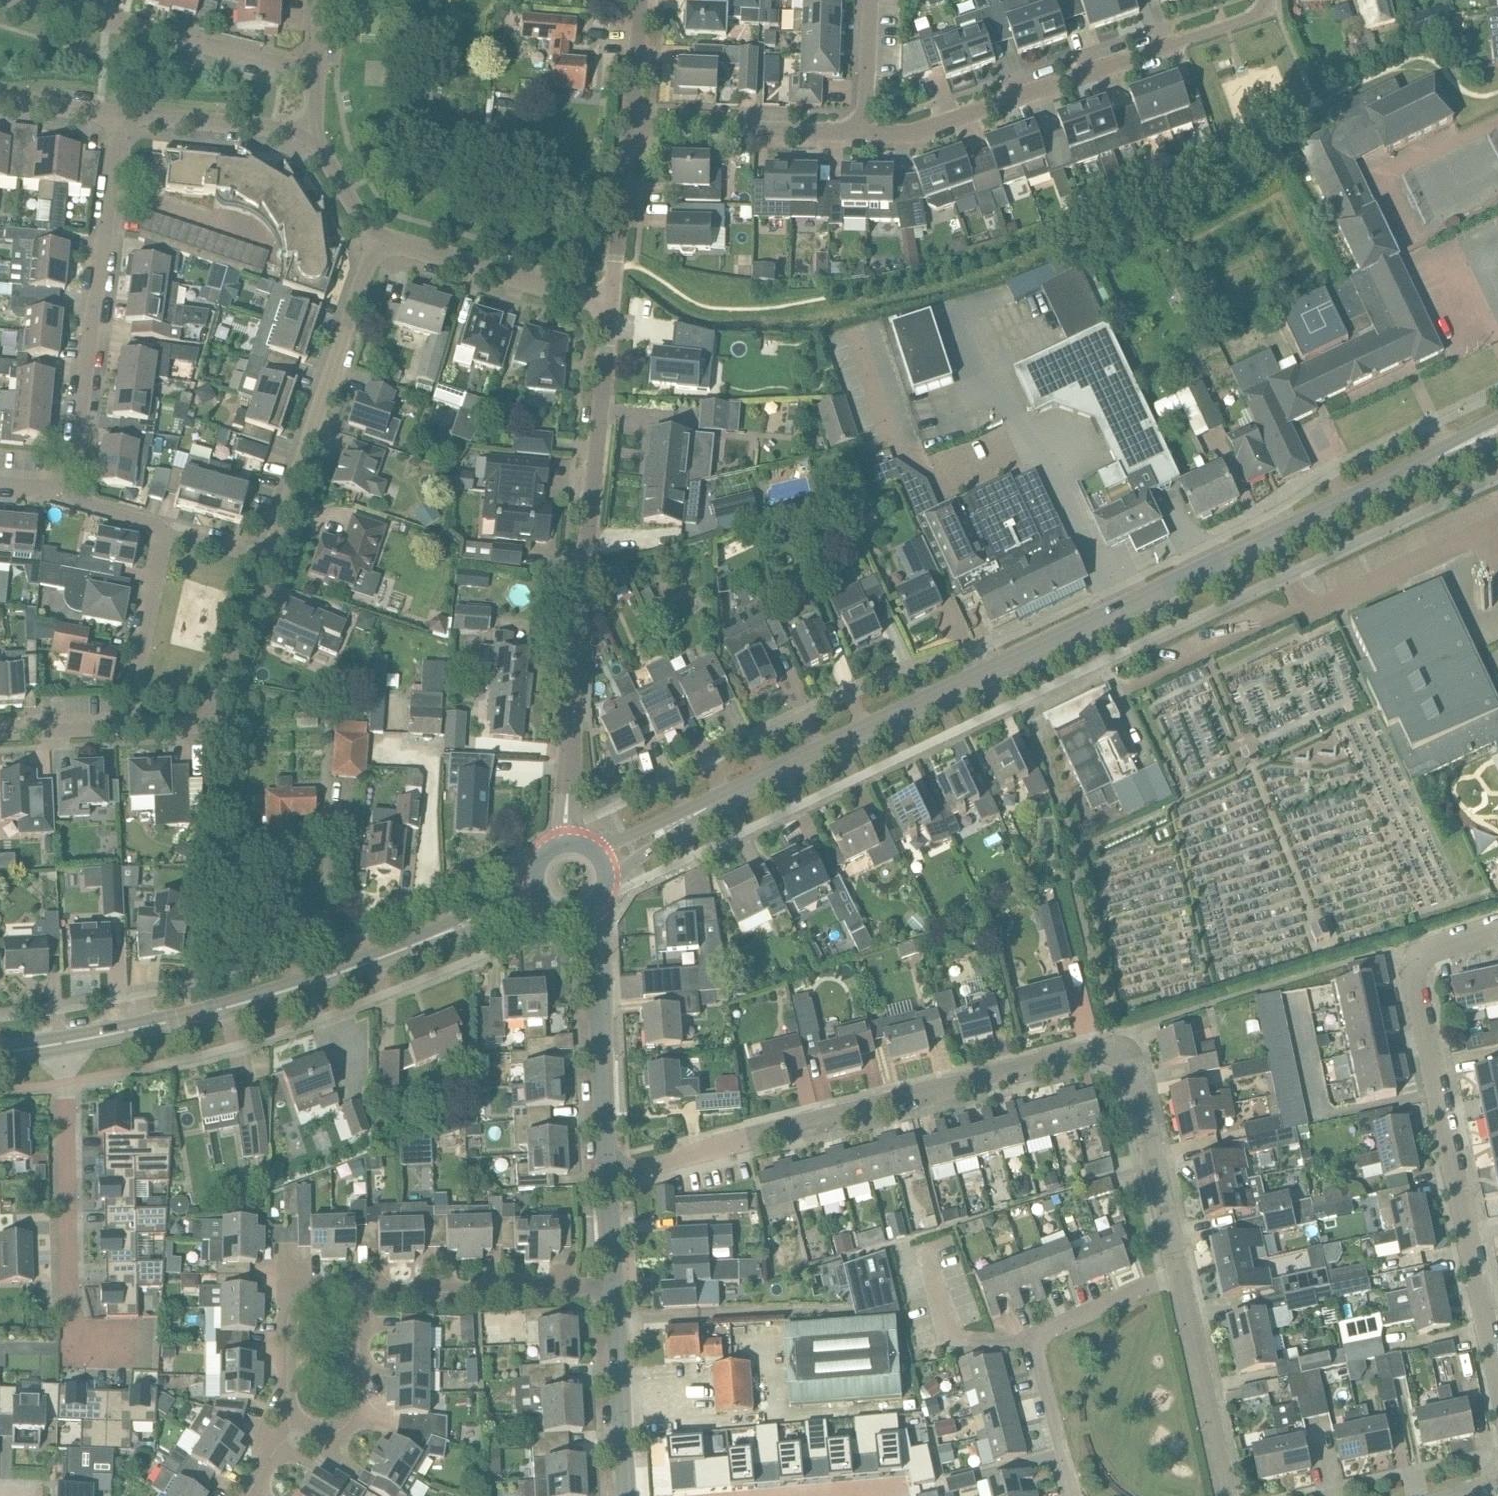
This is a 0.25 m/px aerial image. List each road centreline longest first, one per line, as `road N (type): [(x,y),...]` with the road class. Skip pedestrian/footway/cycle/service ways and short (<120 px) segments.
road 1 (tertiary): [(688,816),(1438,457)]
road 2 (residential): [(607,1179),(1116,1051)]
road 3 (residential): [(1497,1368),(1415,963),(1423,950),(1497,928)]
road 4 (residential): [(569,780),(579,584),(612,306)]
road 5 (residential): [(866,139),(919,133),(1257,18),(1268,0)]
road 6 (tertiary): [(66,1042),(243,1002),(461,927)]
road 7 (residential): [(66,1042),(77,1347),(152,1346)]
road 8 (residential): [(120,111),(77,441),(59,482)]
road 9 (residential): [(268,560),(376,239)]
road 10 (residential): [(317,74),(14,0)]
road 11 (residential): [(1178,1277),(1051,1331),(1040,1345),(1074,1495)]
road 12 (residential): [(607,1179),(590,910)]
road 13 (residential): [(353,1289),(612,1288)]
road 14 (residential): [(129,725),(210,718),(268,560)]
road 15 (residential): [(612,306),(376,239)]
road 16 (residential): [(626,132),(866,139)]
road 17 (residential): [(1178,1277),(1132,1066),(1116,1051)]
road 18 (residential): [(1224,1495),(1178,1277)]
road 19 (residential): [(626,1495),(612,1288)]
road 20 (residential): [(129,725),(165,527)]
road 21 (residential): [(311,133),(120,111)]
road 22 (residential): [(305,1427),(294,1404),(294,1311),(315,1289),(353,1289)]
road 23 (residential): [(612,306),(626,132)]
road 24 (residential): [(305,1427),(340,1422),(355,1397),(353,1289)]
road 25 (residential): [(866,139),(872,0)]
road 26 (residential): [(626,132),(633,0)]
road 27 (residential): [(129,725),(0,733)]
road 28 (residential): [(376,239),(311,133)]
road 29 (residential): [(120,111),(0,99)]

